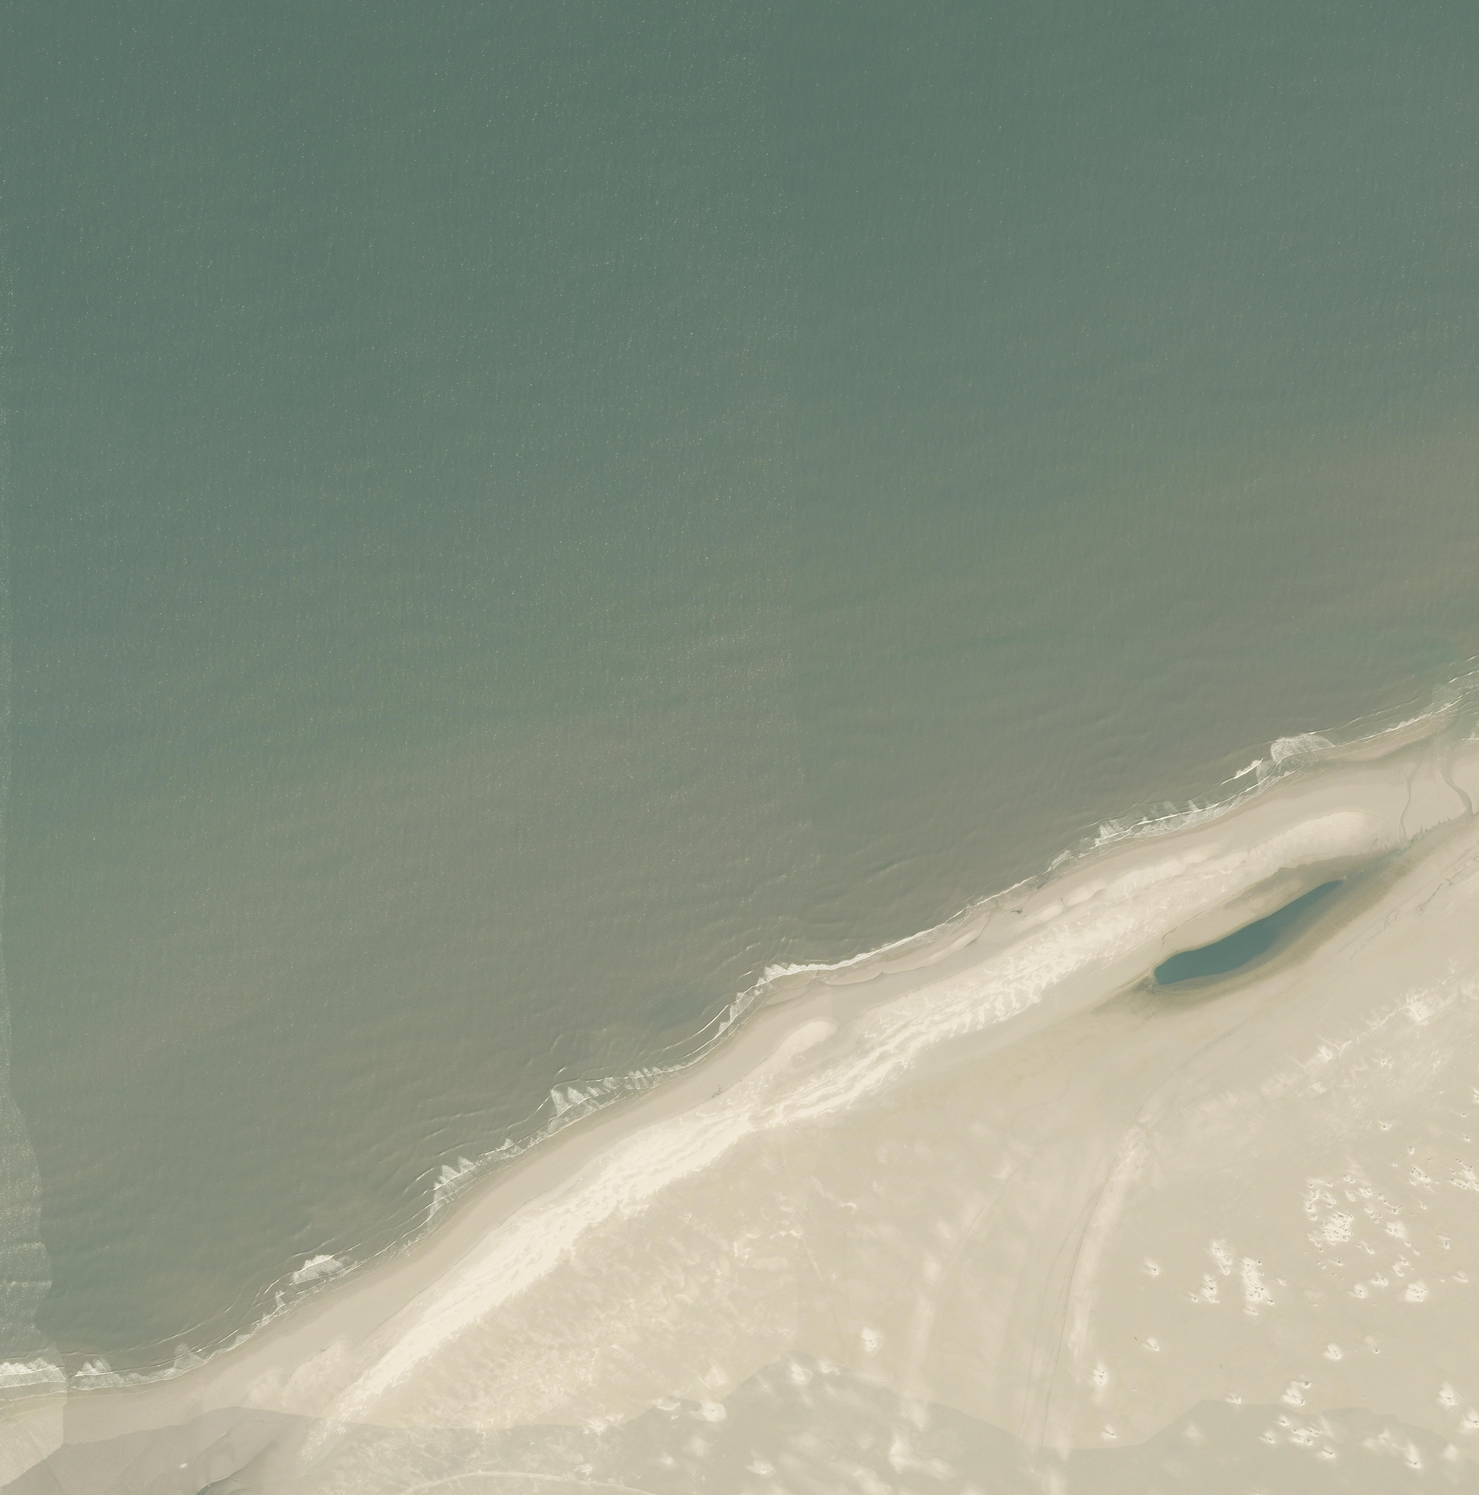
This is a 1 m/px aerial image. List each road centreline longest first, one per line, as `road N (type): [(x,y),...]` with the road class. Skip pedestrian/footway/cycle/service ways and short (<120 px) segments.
road 1 (track): [(1192,1494),(1208,1220),(1291,1086),(1478,945)]

